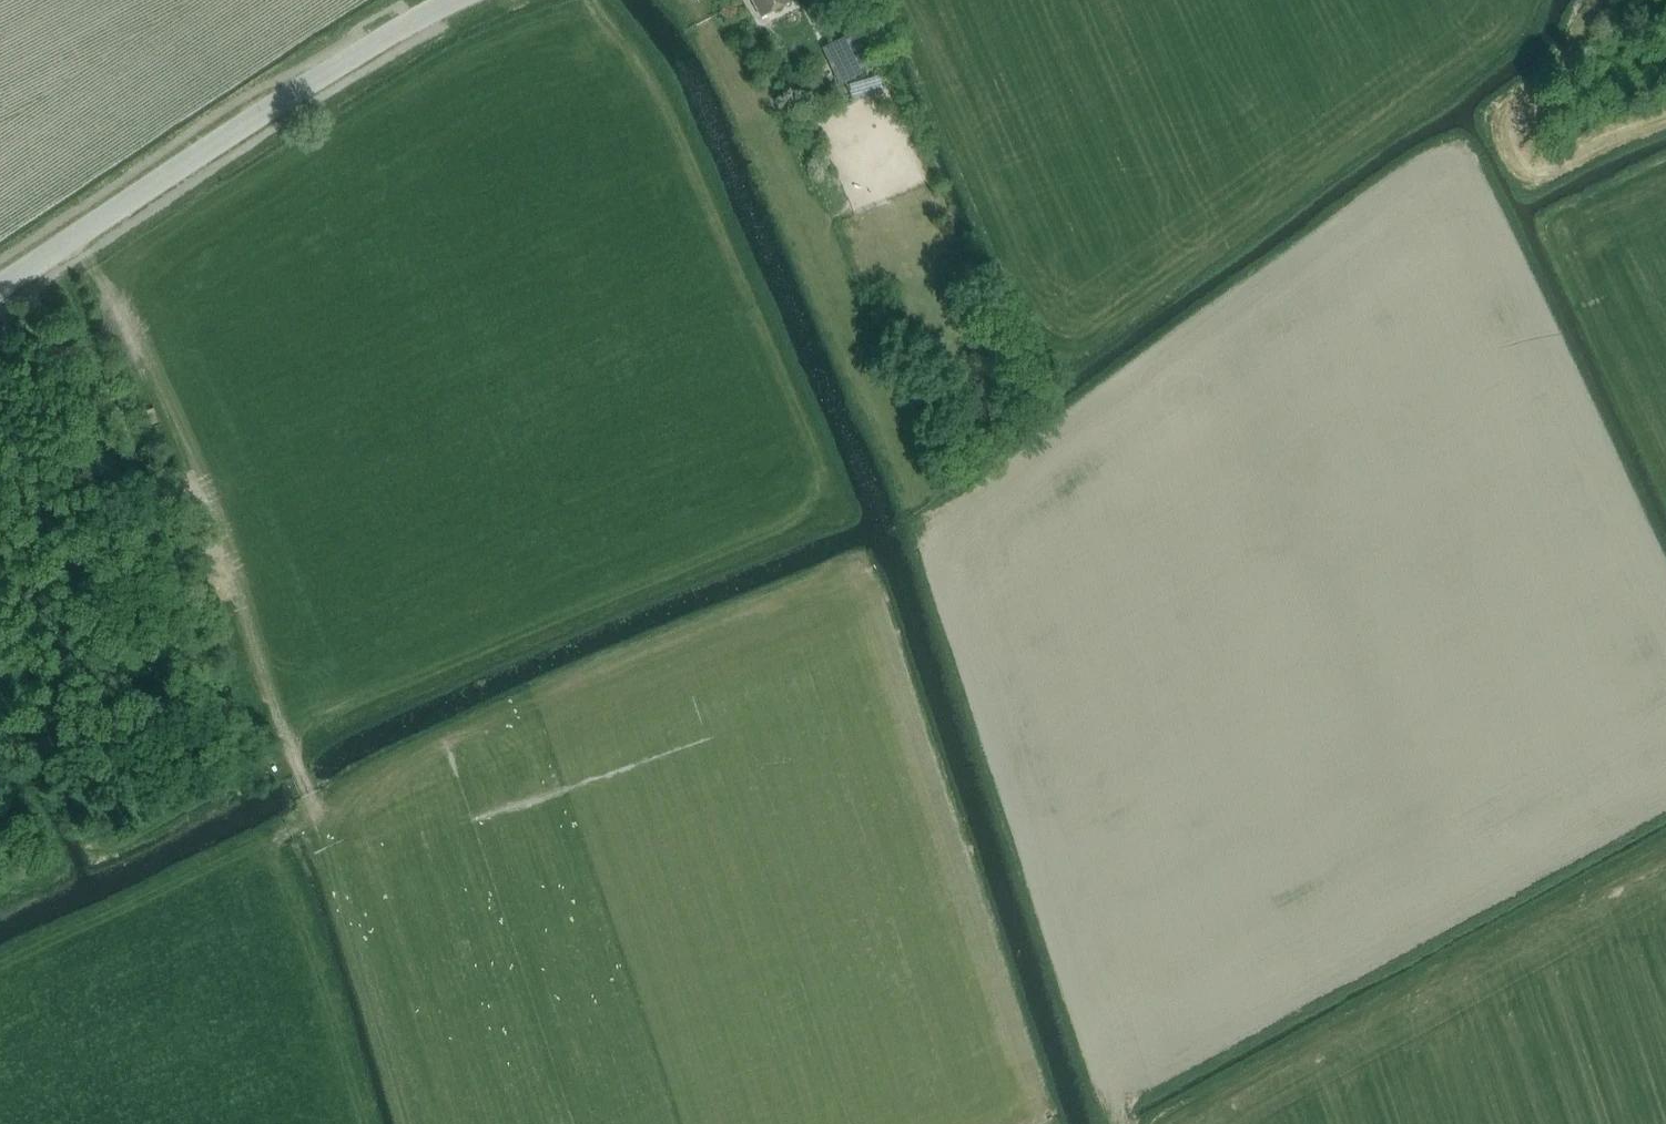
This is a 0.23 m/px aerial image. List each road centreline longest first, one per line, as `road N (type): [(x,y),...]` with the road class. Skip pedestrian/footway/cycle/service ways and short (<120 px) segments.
road 1 (tertiary): [(0,287),(379,40),(454,0)]

